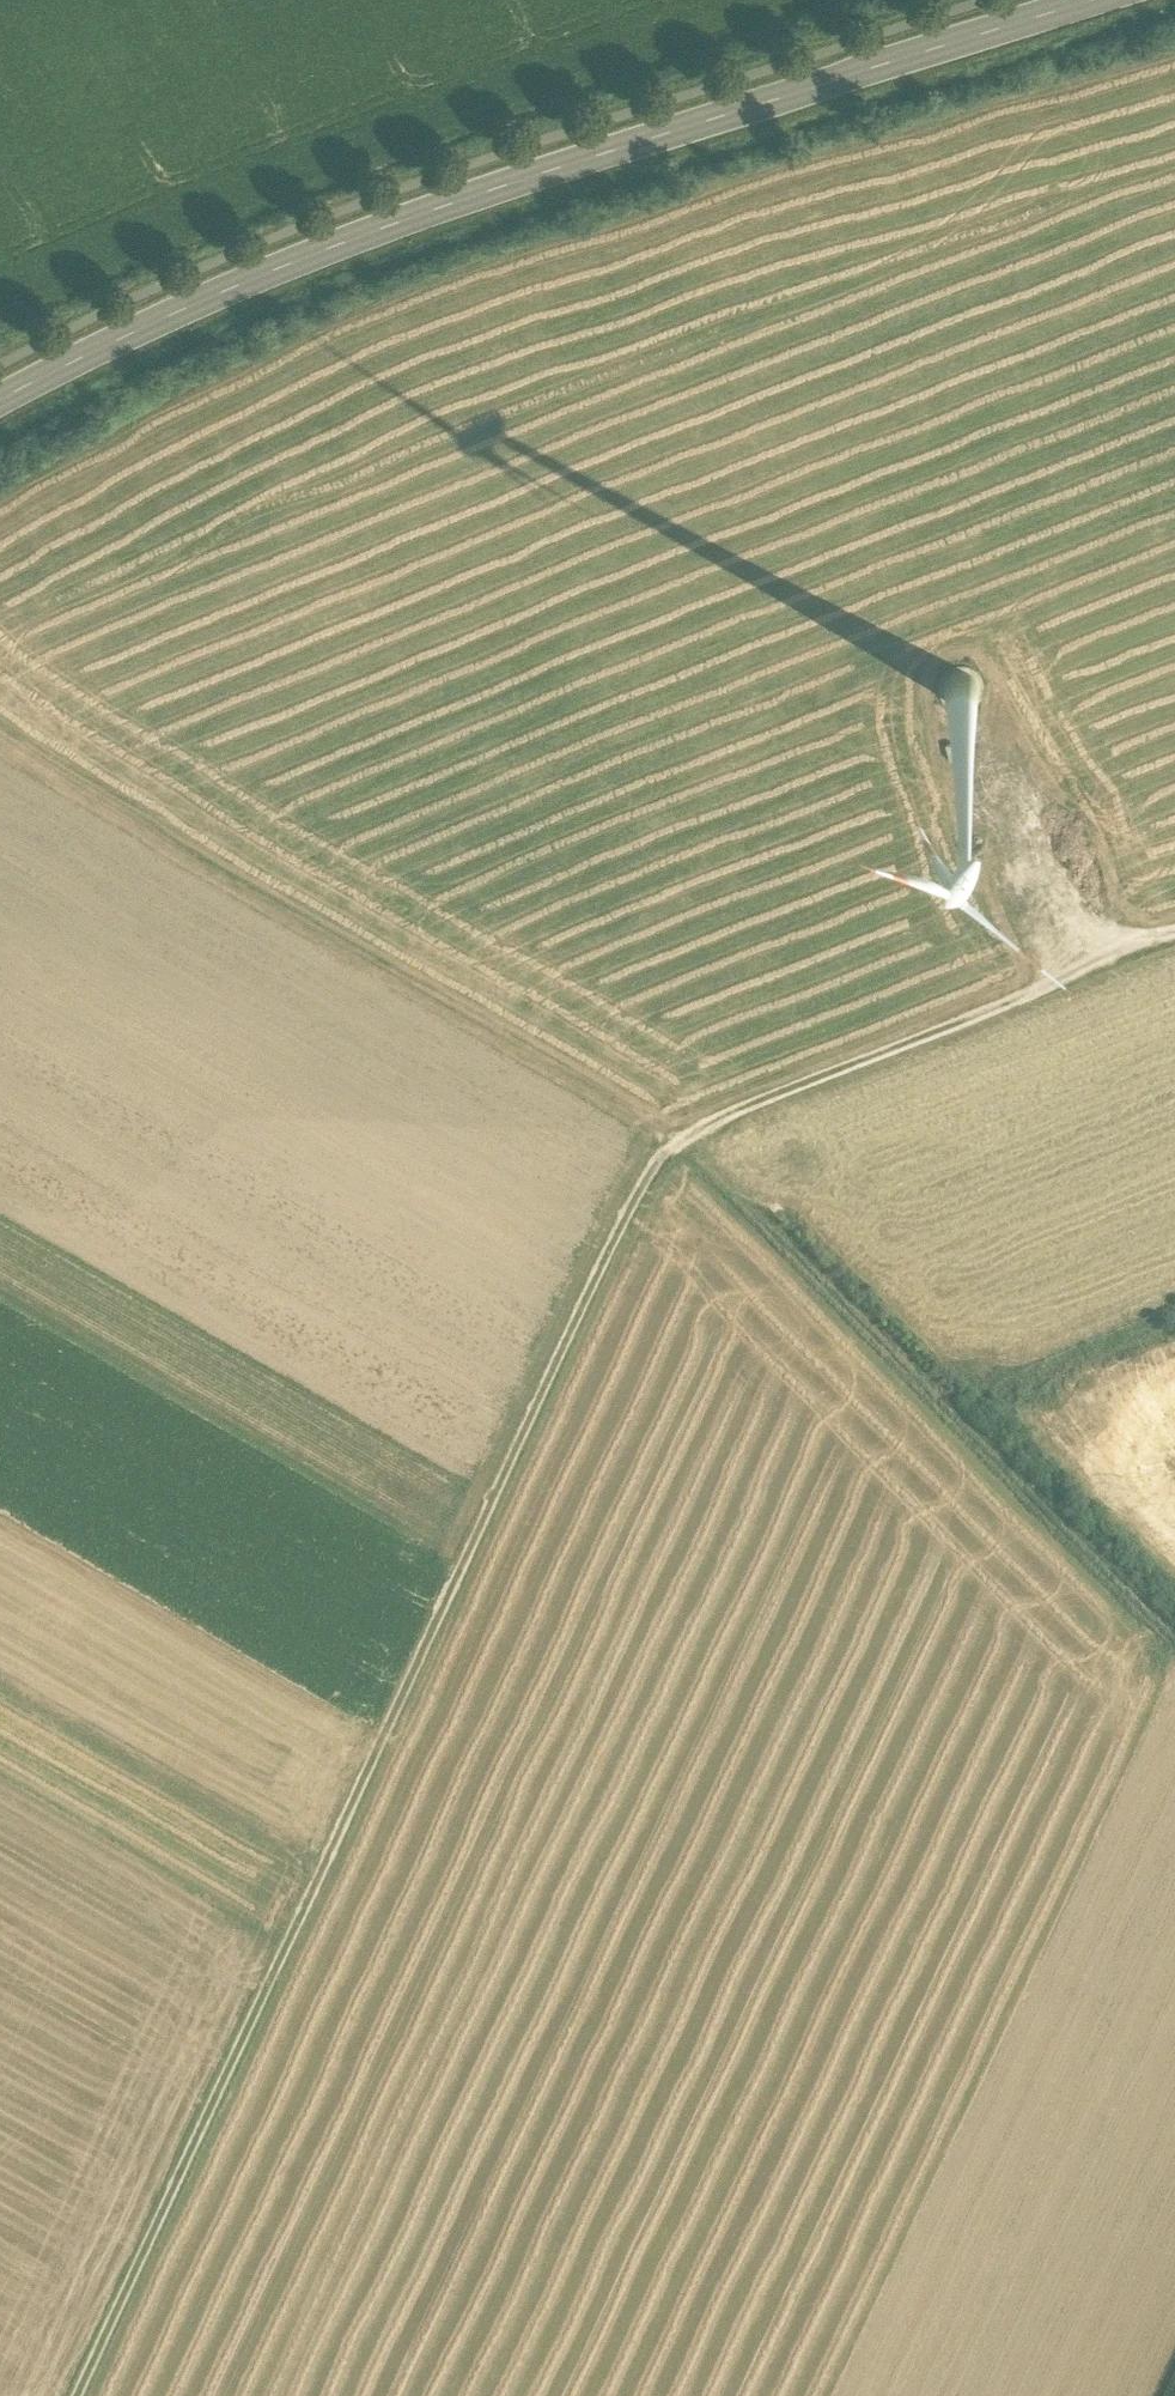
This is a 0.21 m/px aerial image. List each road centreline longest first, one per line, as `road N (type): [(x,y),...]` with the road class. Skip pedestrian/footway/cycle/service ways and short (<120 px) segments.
road 1 (track): [(0,753),(673,1149),(651,1176),(363,1807),(77,2395)]
road 2 (secondary): [(0,407),(186,314),(363,243),(660,138),(1107,0)]
road 3 (track): [(673,1149),(695,1128),(759,1096),(1084,966)]
road 4 (track): [(1174,934),(1084,966),(968,718)]

